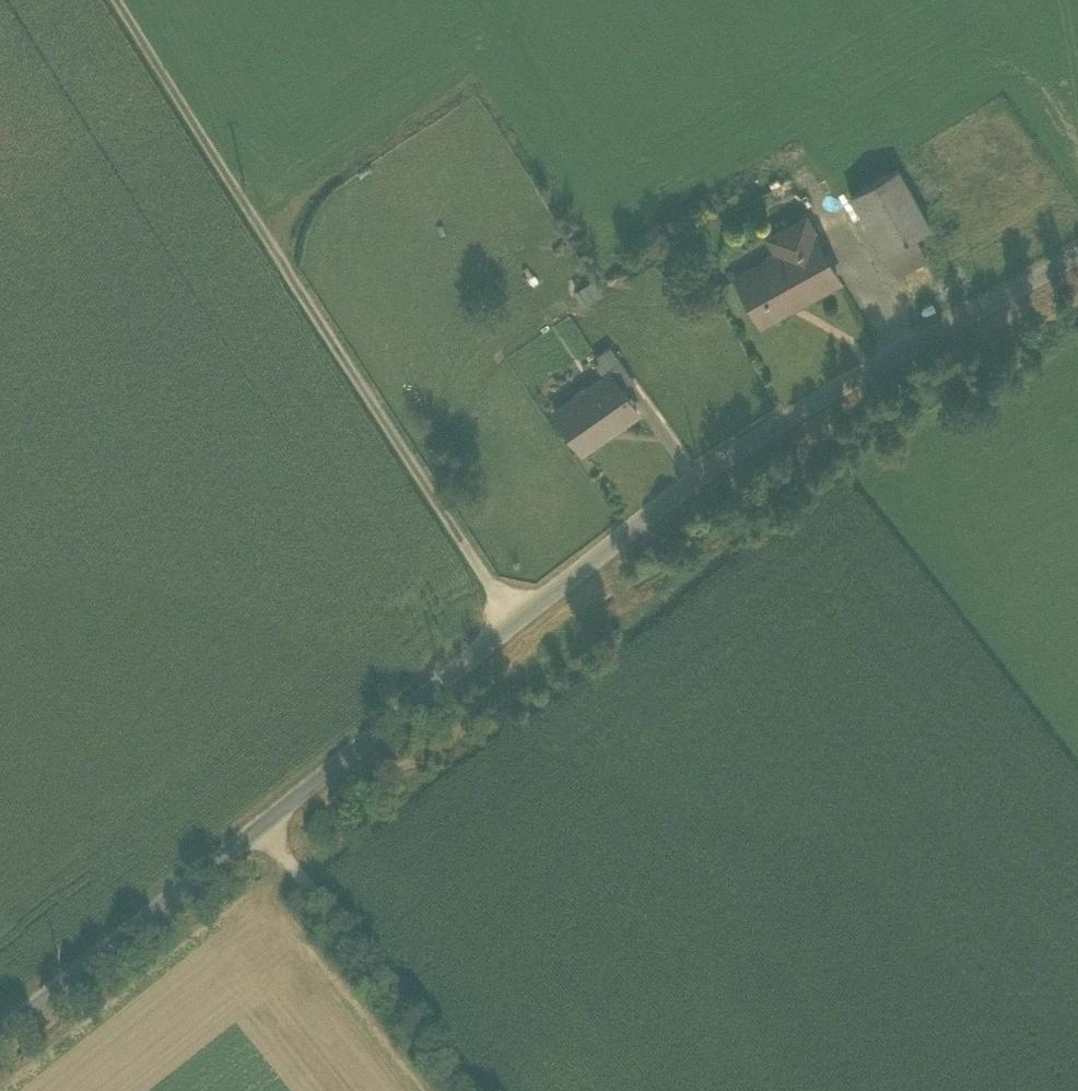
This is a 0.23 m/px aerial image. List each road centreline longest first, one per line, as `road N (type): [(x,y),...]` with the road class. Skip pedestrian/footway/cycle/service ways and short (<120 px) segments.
road 1 (unclassified): [(1077,260),(751,440),(0,1032)]
road 2 (track): [(116,0),(516,620)]
road 3 (track): [(260,825),(470,1090)]

